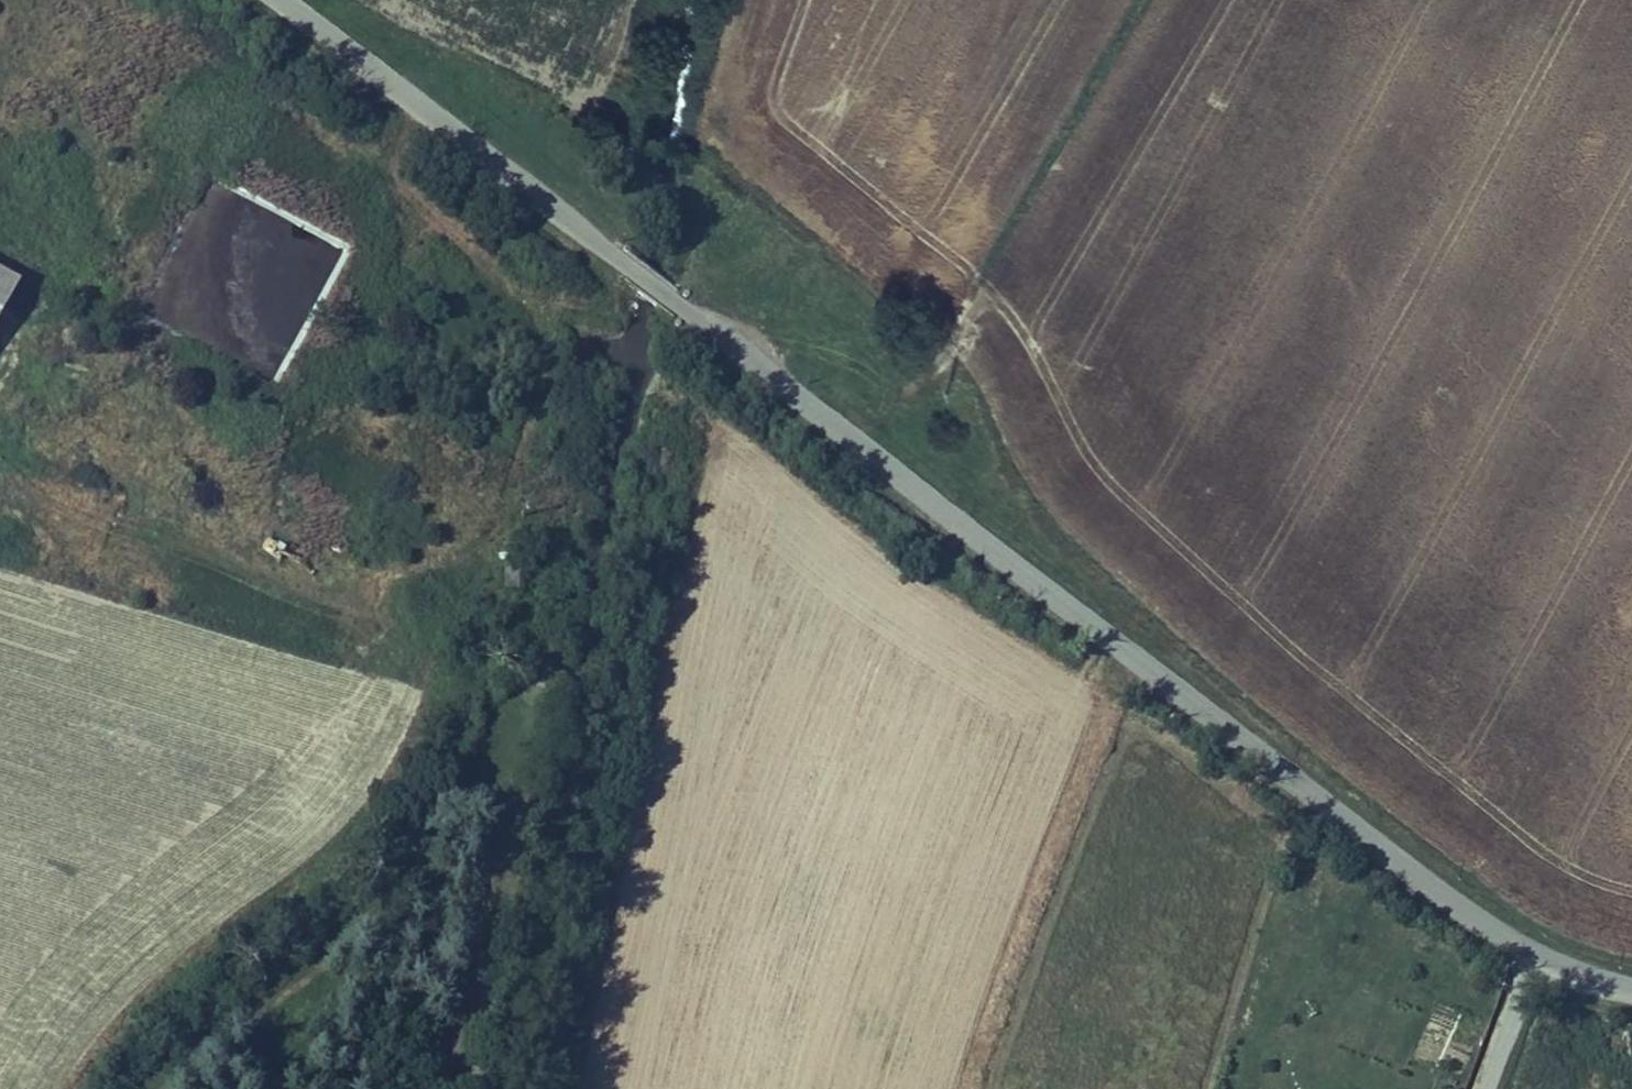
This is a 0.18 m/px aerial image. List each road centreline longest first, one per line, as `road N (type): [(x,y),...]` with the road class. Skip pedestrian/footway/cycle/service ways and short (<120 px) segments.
road 1 (unclassified): [(284,0),(717,326),(1547,974)]
road 2 (unclassified): [(1547,974),(1501,1088)]

